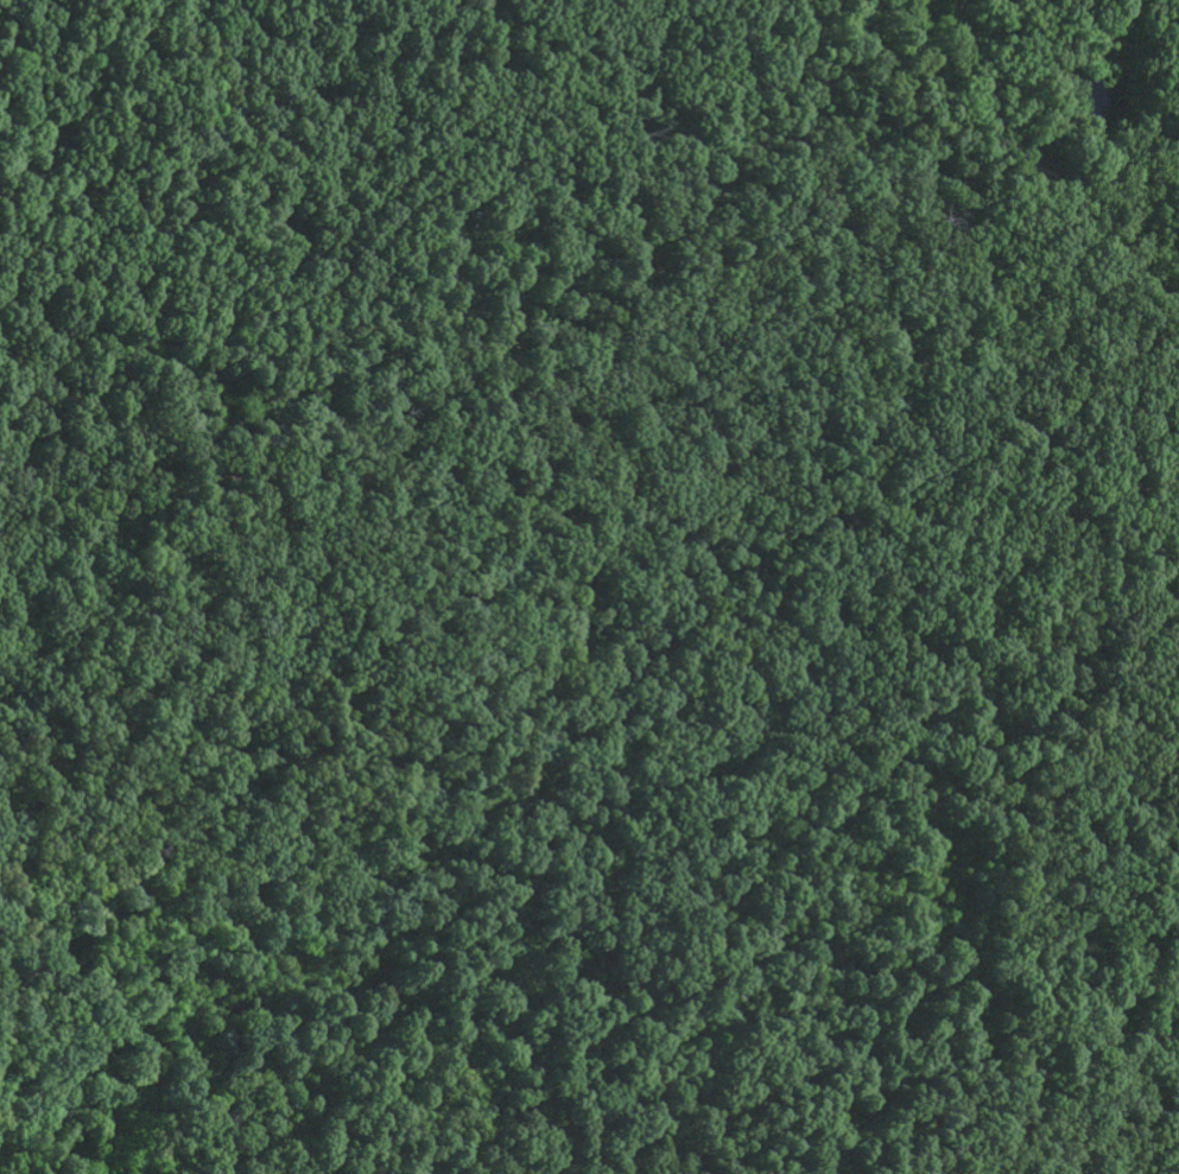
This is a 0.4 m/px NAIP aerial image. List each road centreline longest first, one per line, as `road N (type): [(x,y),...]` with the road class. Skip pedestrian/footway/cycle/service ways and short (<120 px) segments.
road 1 (residential): [(1178,254),(1083,199),(1006,133),(976,75),(961,0)]

